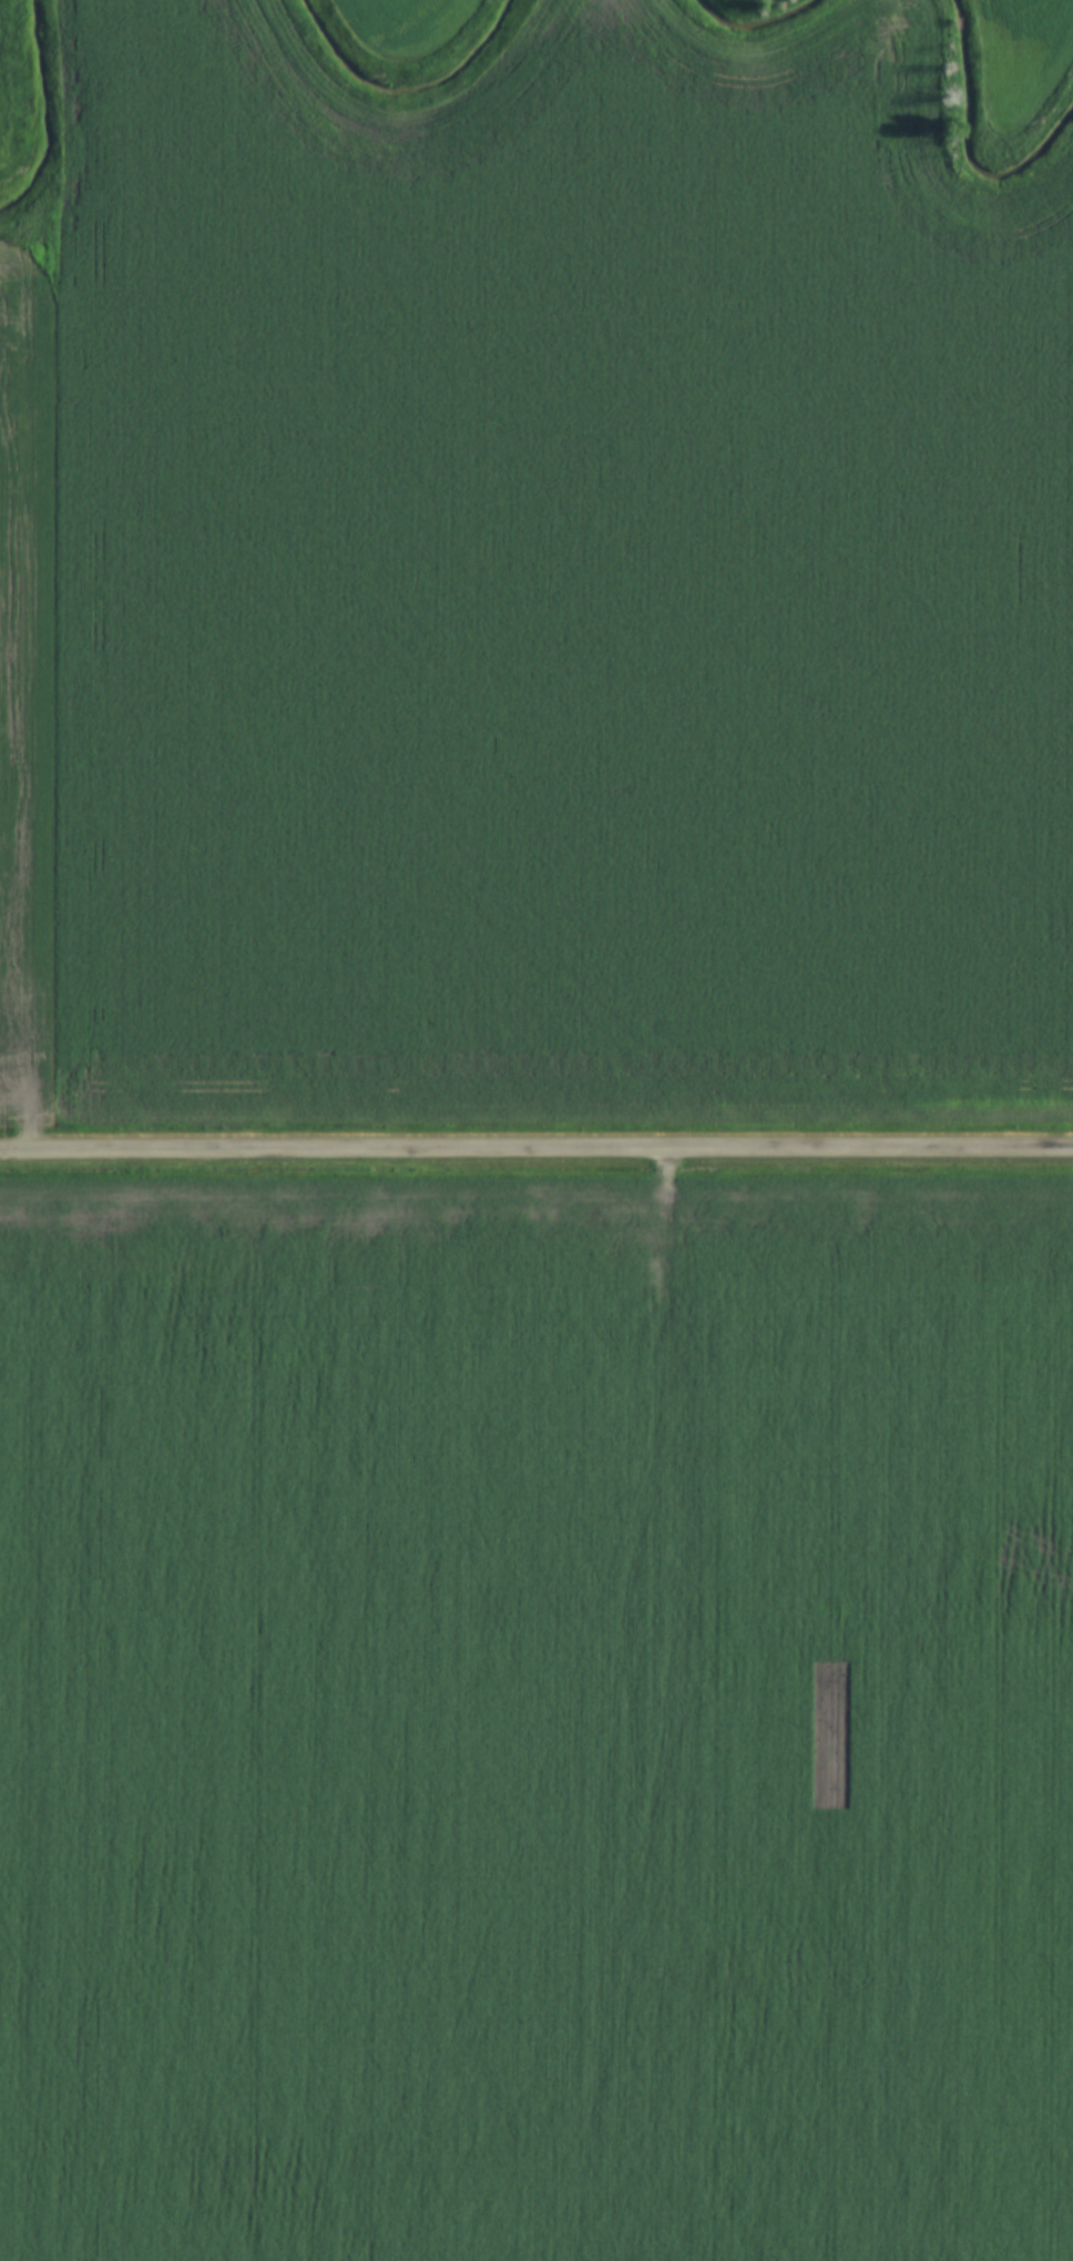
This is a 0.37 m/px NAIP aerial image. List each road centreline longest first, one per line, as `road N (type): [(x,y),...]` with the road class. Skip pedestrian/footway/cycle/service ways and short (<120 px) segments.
road 1 (residential): [(1072,1149),(0,1152)]

